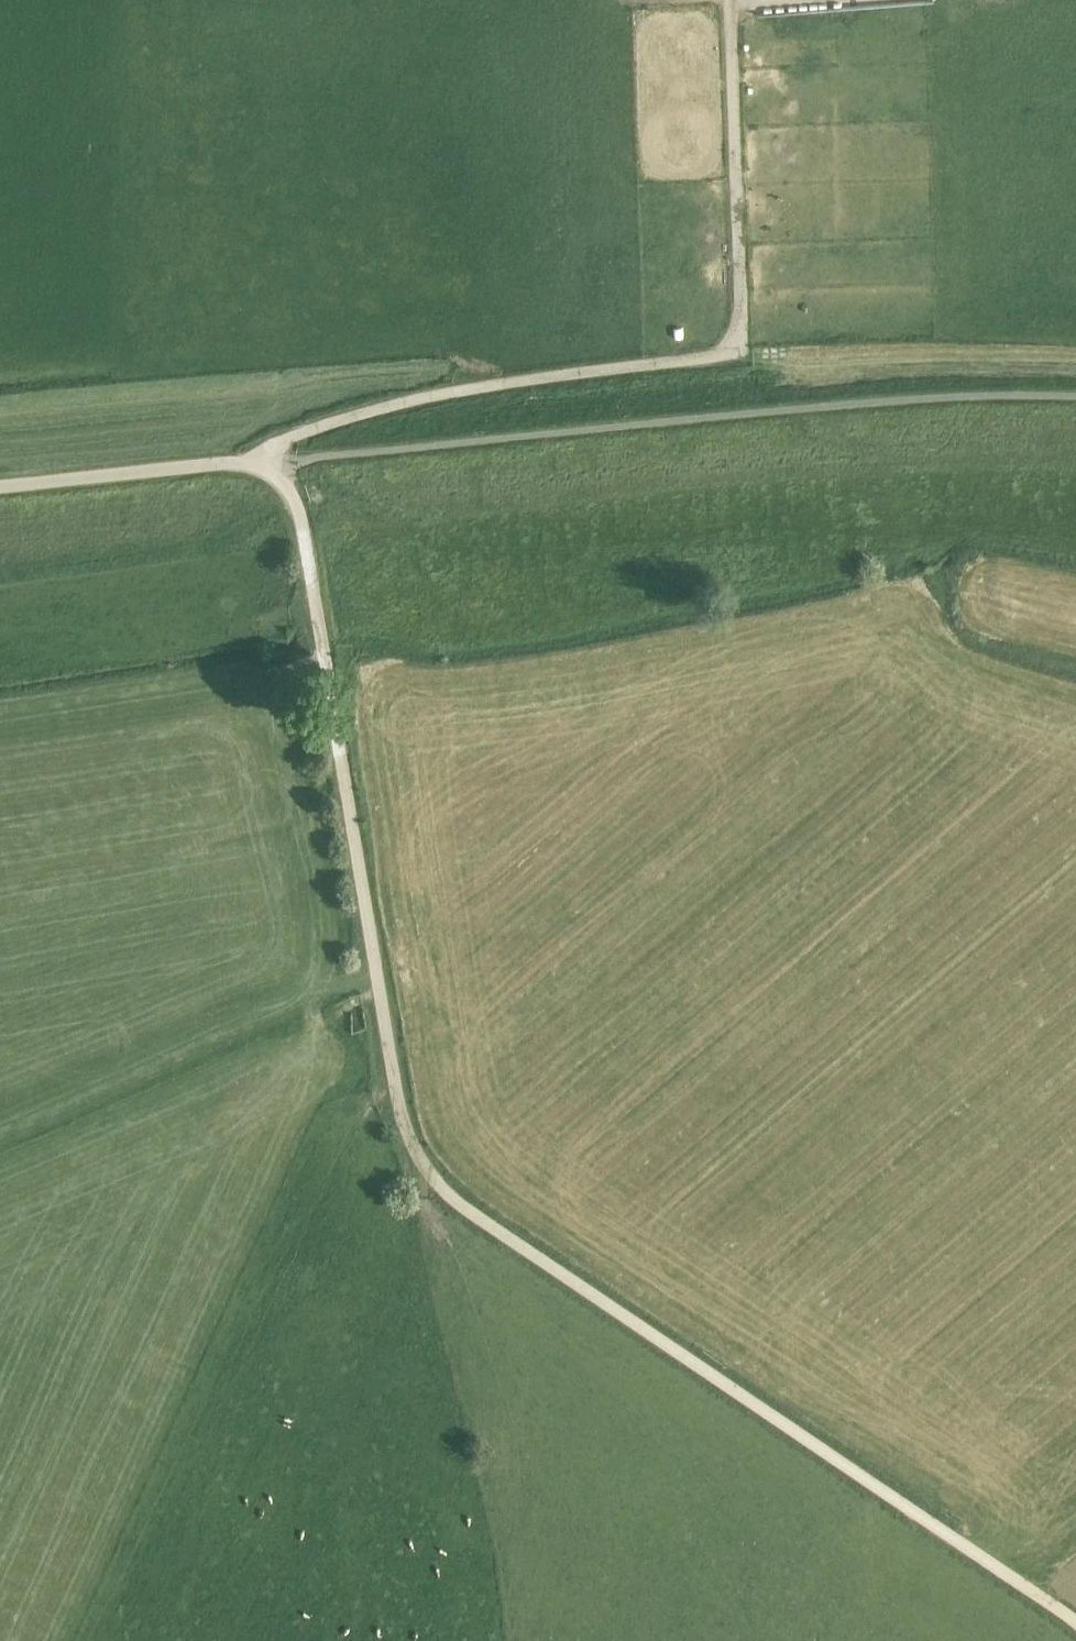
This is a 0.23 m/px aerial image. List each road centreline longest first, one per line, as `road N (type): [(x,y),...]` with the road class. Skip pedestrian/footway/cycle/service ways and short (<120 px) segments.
road 1 (unclassified): [(261,469),(227,464),(0,487)]

